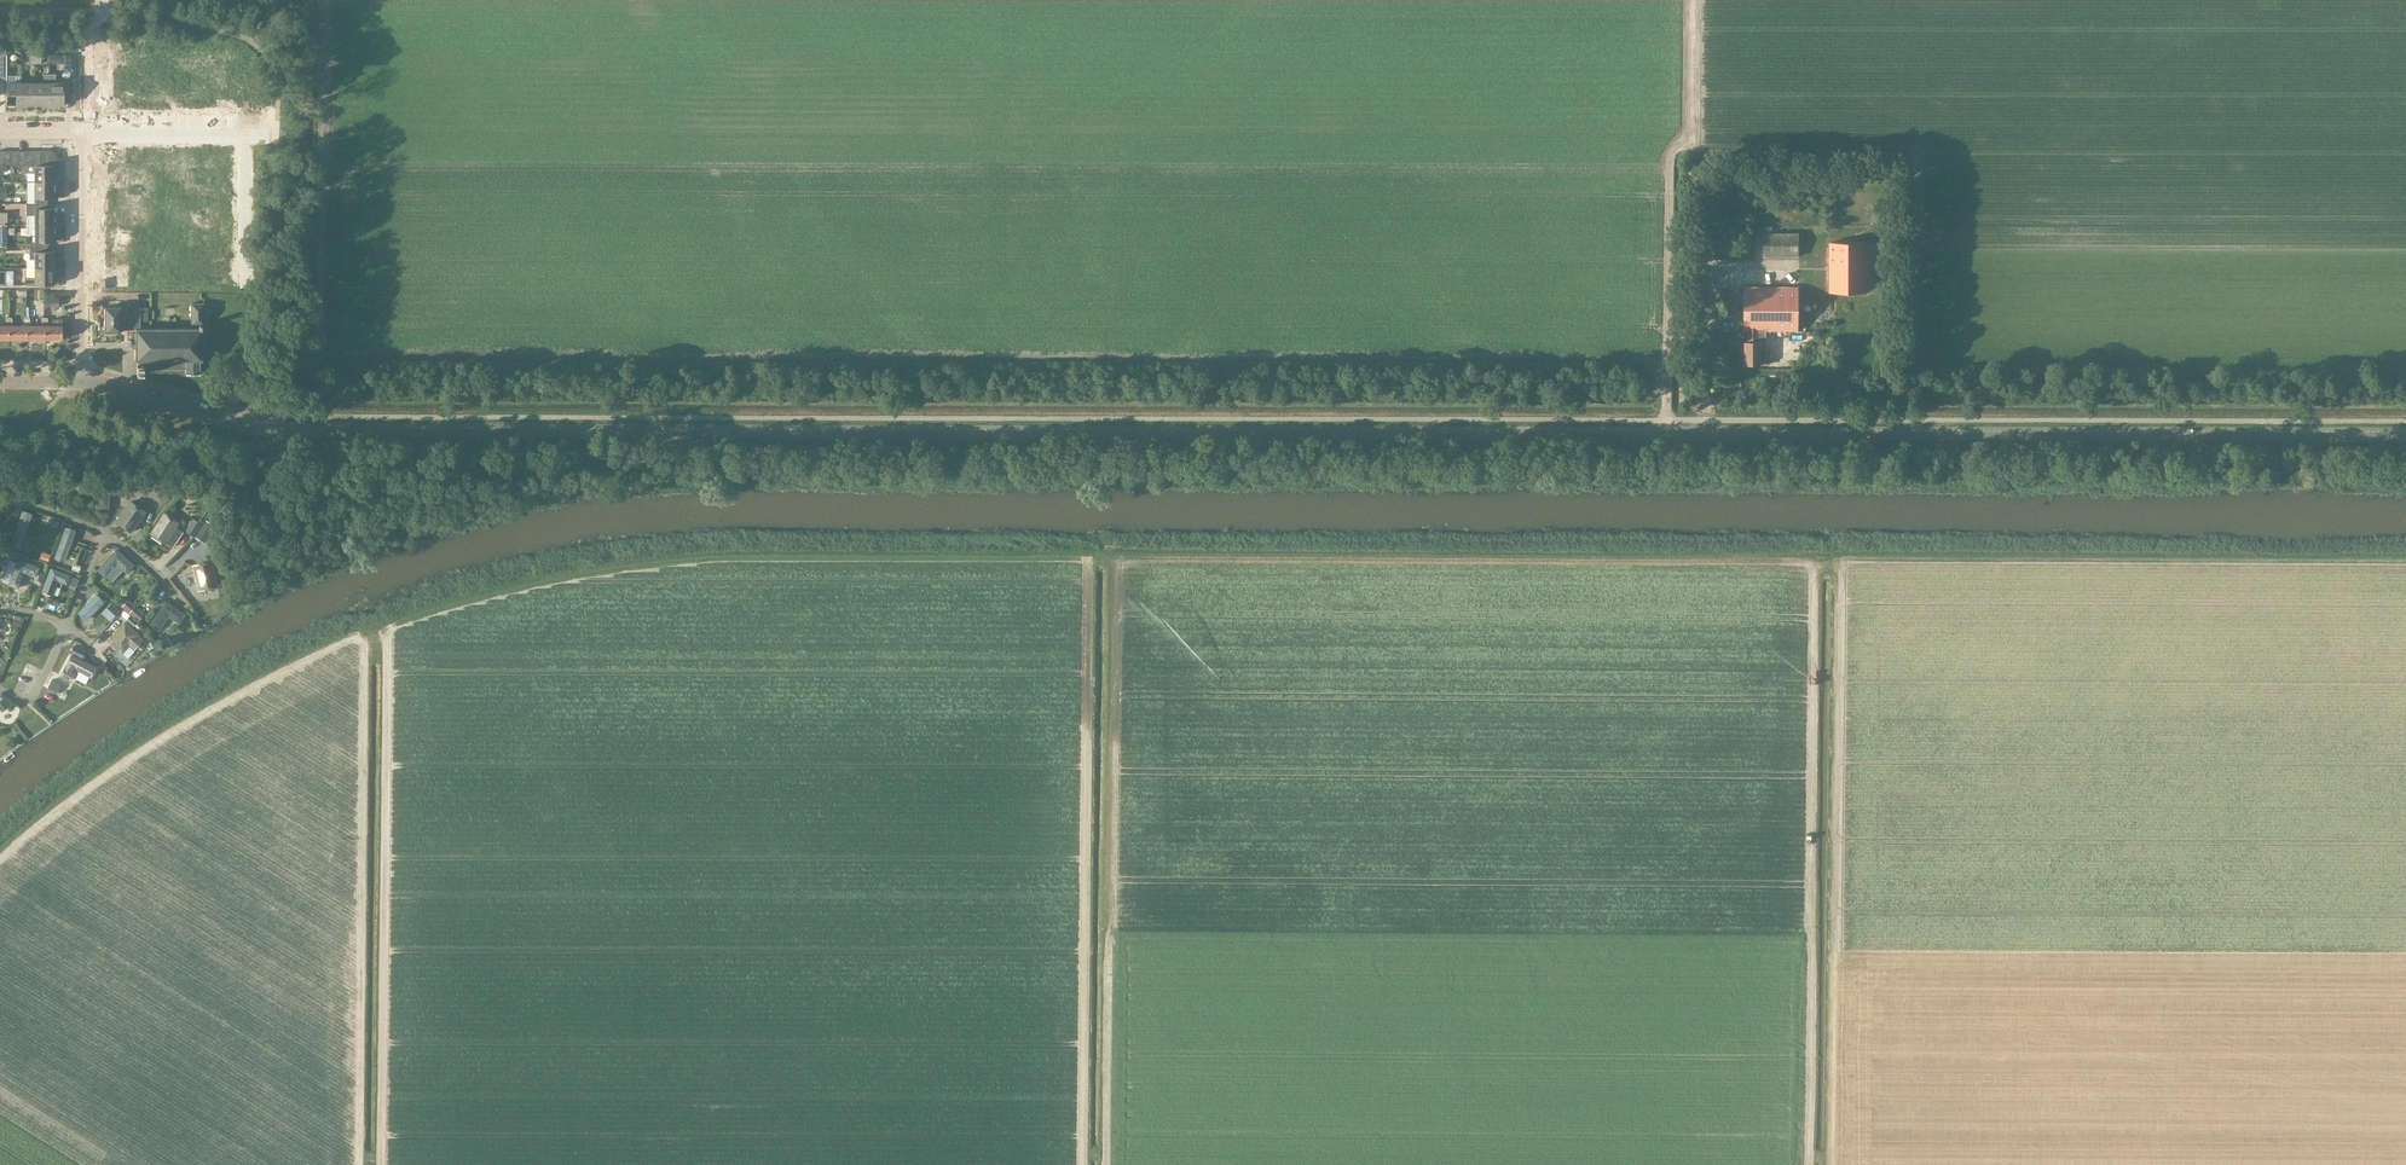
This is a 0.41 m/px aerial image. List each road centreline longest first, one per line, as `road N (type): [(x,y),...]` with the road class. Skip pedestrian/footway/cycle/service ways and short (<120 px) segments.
road 1 (tertiary): [(2405,434),(311,430),(229,423),(80,381)]
road 2 (residential): [(80,381),(80,133)]
road 3 (residential): [(80,133),(245,134)]
road 4 (residential): [(245,286),(245,134)]

